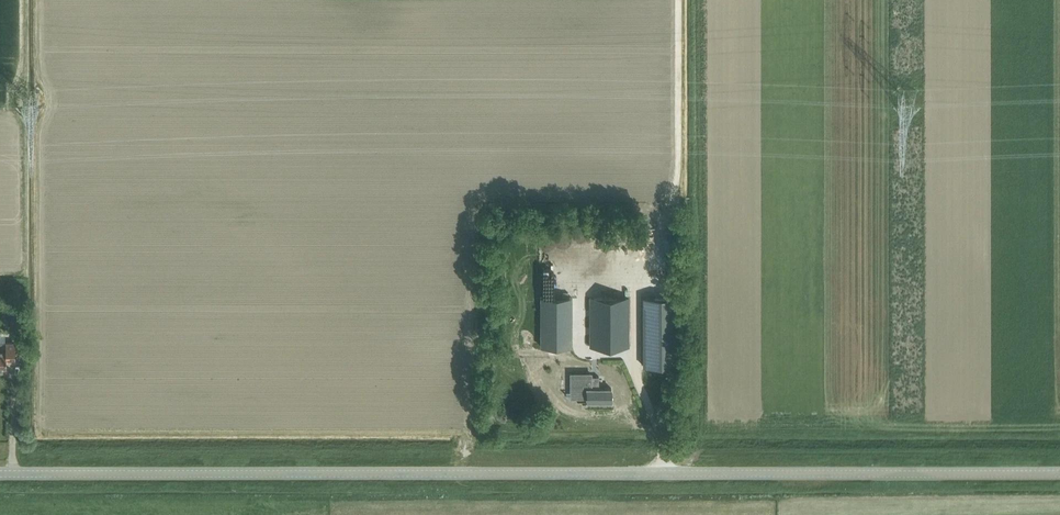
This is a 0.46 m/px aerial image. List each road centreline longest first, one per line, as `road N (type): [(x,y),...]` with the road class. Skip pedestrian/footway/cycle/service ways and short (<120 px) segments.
road 1 (unclassified): [(1059,474),(0,474)]

